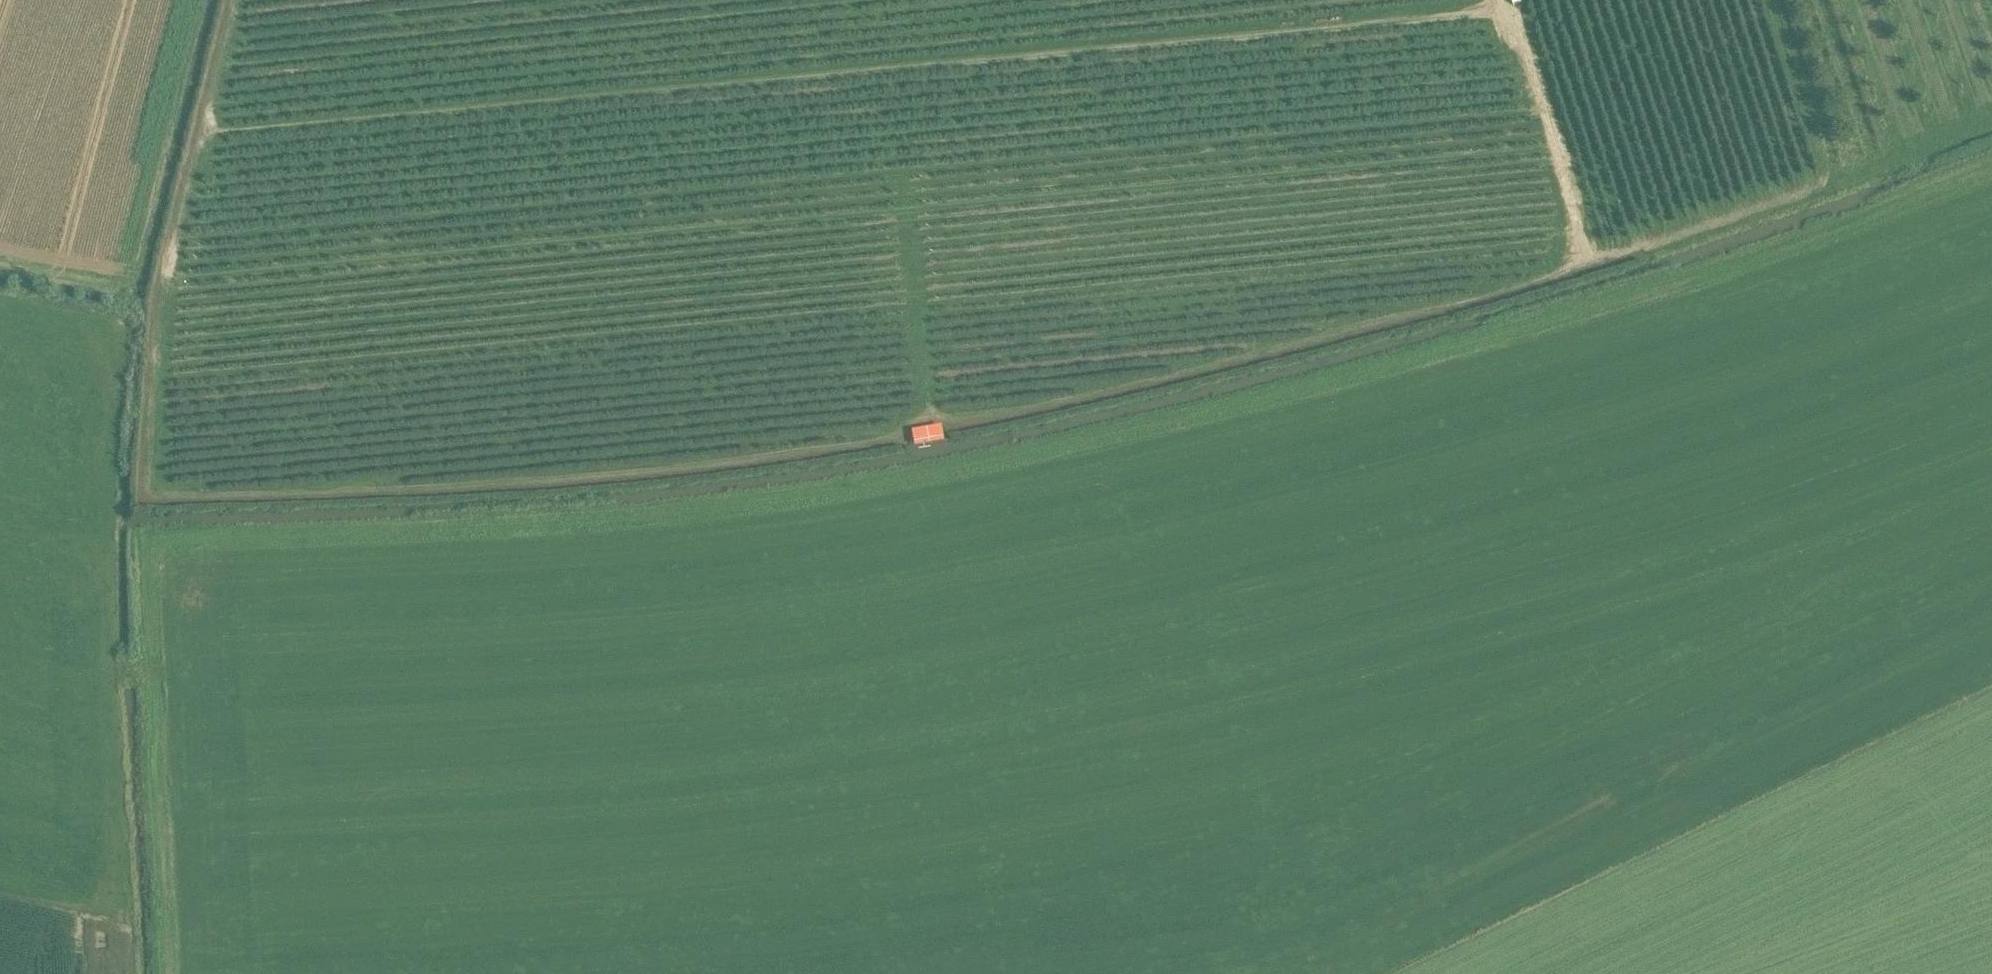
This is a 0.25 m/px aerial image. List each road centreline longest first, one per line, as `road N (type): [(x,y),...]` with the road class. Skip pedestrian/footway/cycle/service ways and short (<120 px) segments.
road 1 (track): [(1584,259),(1559,276),(1135,387),(970,420),(930,417),(929,399)]
road 2 (track): [(1511,0),(1584,259)]
road 3 (track): [(1584,259),(1806,193)]

